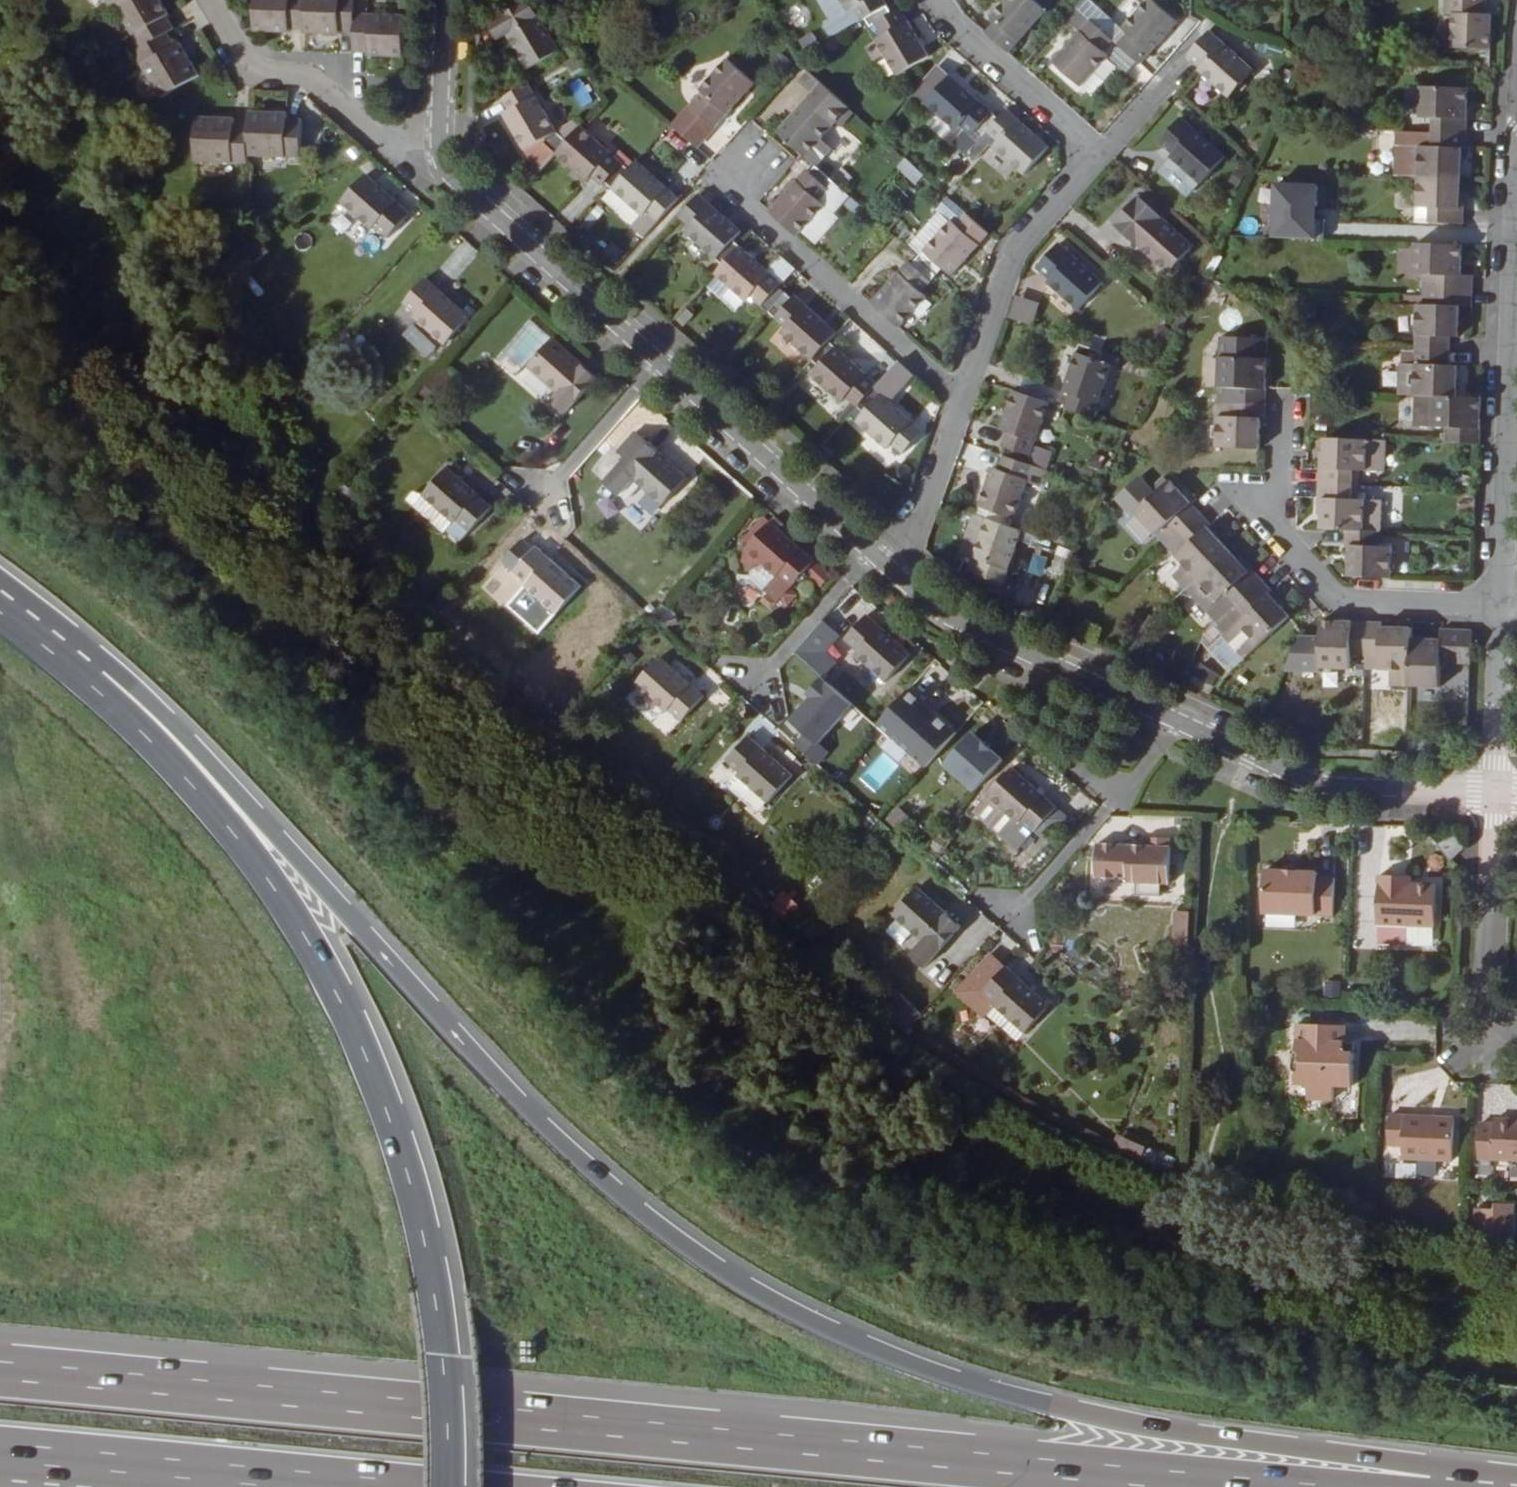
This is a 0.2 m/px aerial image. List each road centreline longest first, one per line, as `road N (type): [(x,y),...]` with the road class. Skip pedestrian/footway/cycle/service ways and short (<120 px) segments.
road 1 (motorway): [(1516,1476),(1219,1438),(1055,1407),(873,1349),(771,1299),(689,1248),(595,1172),(486,1068),(173,722),(0,589)]
road 2 (motorway): [(1251,1486),(0,1372)]
road 3 (motorway): [(454,1486),(452,1376),(430,1243),(385,1099),(343,1004),(230,829),(139,728),(0,609)]
road 4 (residential): [(1496,791),(1324,783),(995,642),(888,566)]
road 5 (residential): [(888,566),(455,181),(439,140)]
road 6 (unclassified): [(1502,612),(1516,186)]
road 7 (motorway): [(0,1456),(345,1486)]
road 8 (residential): [(710,173),(964,406)]
road 9 (residential): [(208,0),(249,68),(301,75),(383,143),(439,140)]
road 10 (residential): [(1101,157),(1012,256),(964,406)]
road 11 (unclassified): [(1496,791),(1491,1016),(1516,1038)]
road 12 (residential): [(1502,612),(1354,604),(1330,593),(1278,533)]
road 13 (residential): [(1101,157),(947,23),(934,0)]
road 14 (unclassified): [(1496,791),(1502,612)]
road 15 (residential): [(964,406),(928,496),(888,566)]
road 16 (residential): [(439,140),(441,0)]
road 17 (residential): [(1283,407),(1278,533)]

